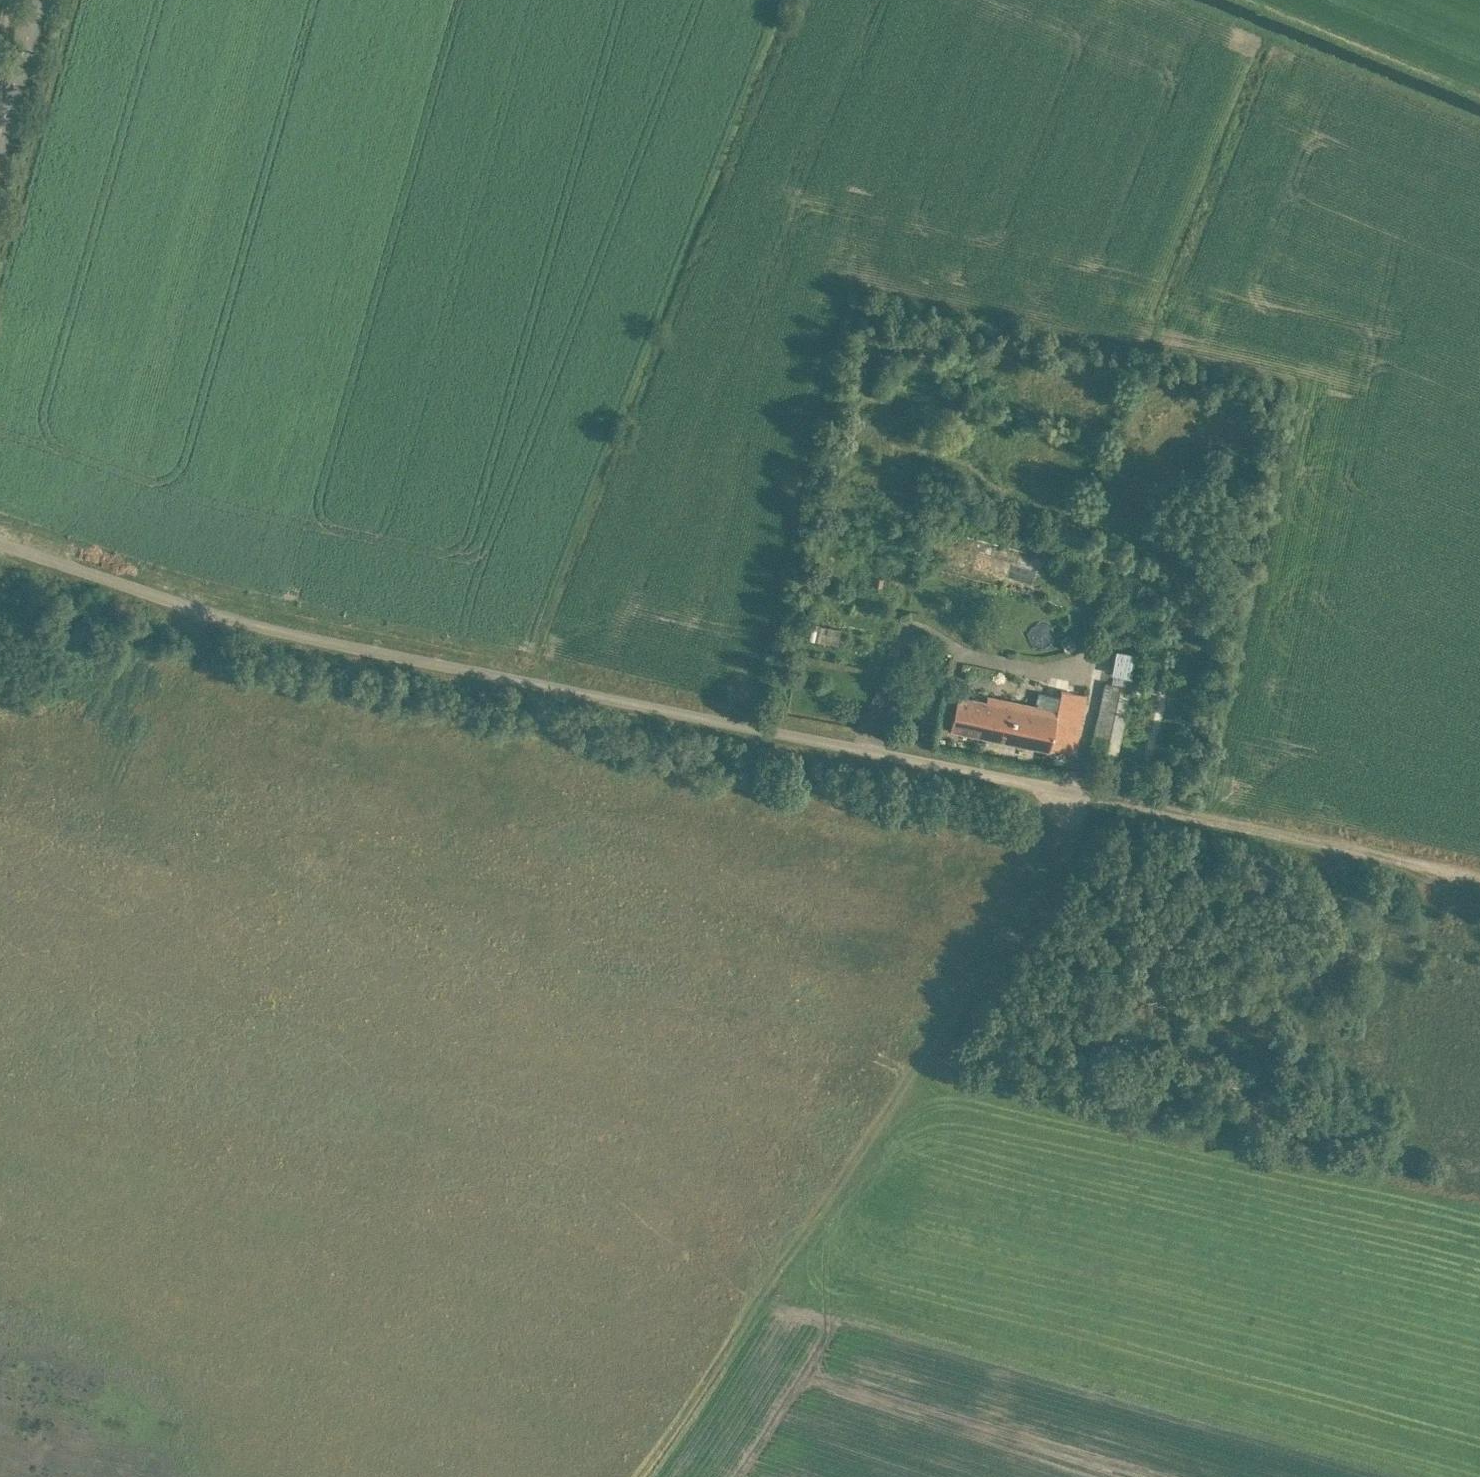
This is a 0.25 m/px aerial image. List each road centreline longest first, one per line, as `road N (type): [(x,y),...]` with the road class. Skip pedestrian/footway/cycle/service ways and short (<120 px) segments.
road 1 (unclassified): [(1084,795),(306,637),(191,609),(0,542)]
road 2 (track): [(1479,877),(1084,795)]
road 3 (tertiary): [(0,140),(41,0)]

